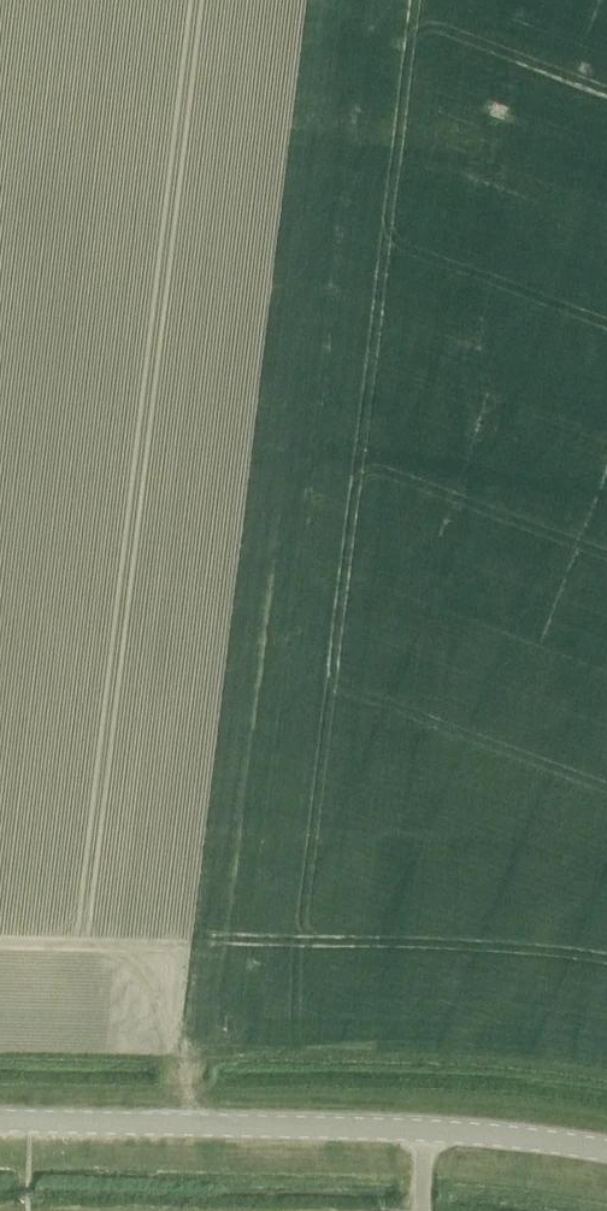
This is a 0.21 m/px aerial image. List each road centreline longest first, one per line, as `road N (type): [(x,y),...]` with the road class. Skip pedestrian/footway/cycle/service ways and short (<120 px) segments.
road 1 (unclassified): [(606,1146),(551,1136),(0,1116)]

